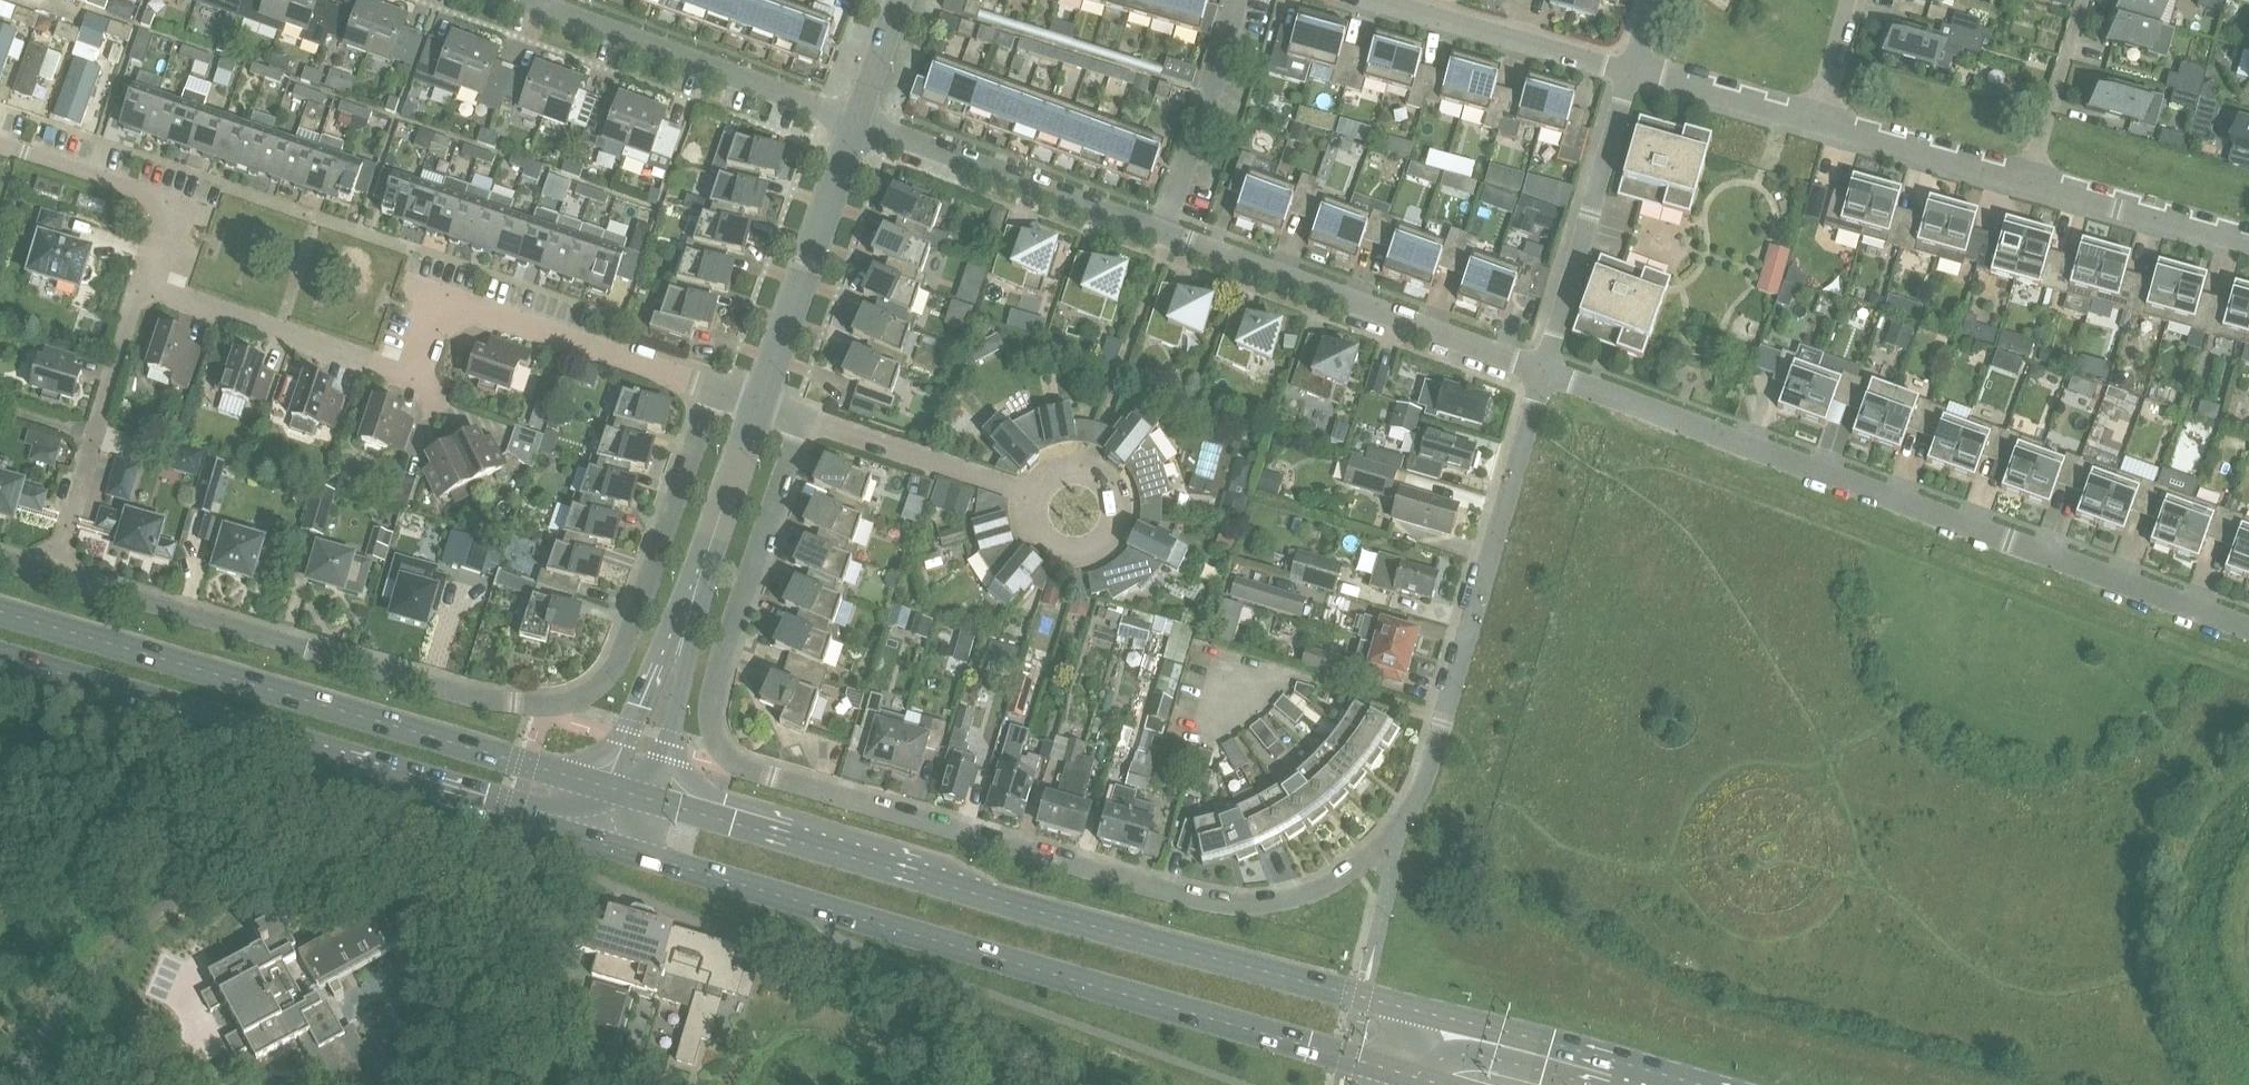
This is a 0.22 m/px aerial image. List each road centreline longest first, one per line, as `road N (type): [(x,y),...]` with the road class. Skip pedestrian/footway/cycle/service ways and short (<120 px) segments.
road 1 (residential): [(1387,846),(1324,888),(1235,905),(742,772),(725,761),(707,697),(804,419)]
road 2 (residential): [(713,391),(628,638),(590,690),(552,710),(478,701),(54,577)]
road 3 (primary): [(1427,1013),(631,793)]
road 4 (primary): [(615,848),(1407,1075)]
road 5 (residential): [(1545,371),(2248,628)]
road 6 (primary): [(631,793),(0,609)]
road 7 (residential): [(713,391),(445,299),(417,378),(147,284)]
road 8 (primary): [(0,656),(615,848)]
road 9 (residential): [(1387,846),(1420,794),(1545,371)]
road 10 (residential): [(631,793),(759,405)]
road 11 (unclassified): [(1545,371),(1164,233)]
road 12 (unclassified): [(857,121),(523,0)]
road 13 (unclassified): [(1164,233),(857,121)]
road 14 (unclassified): [(1545,371),(1632,73)]
road 15 (residential): [(54,577),(147,284)]
road 16 (residential): [(759,405),(857,121)]
road 17 (primary): [(1704,1084),(1427,1013)]
road 18 (residential): [(1632,73),(1370,0)]
road 19 (residential): [(147,284),(167,216),(152,198),(0,147)]
road 20 (residential): [(1164,233),(1241,0)]
road 21 (residential): [(1033,496),(804,419)]
road 22 (residential): [(2248,246),(2029,185)]
road 23 (residential): [(1033,496),(1051,478),(1075,470),(1100,479),(1112,497),(1105,538),(1087,551),(1060,549),(1035,529)]
road 24 (residential): [(2029,185),(1817,125)]
road 25 (residential): [(2029,185),(2086,0)]
road 26 (residential): [(1817,125),(1632,73)]
road 27 (residential): [(1852,0),(1817,125)]
road 28 (residential): [(857,121),(899,0)]

